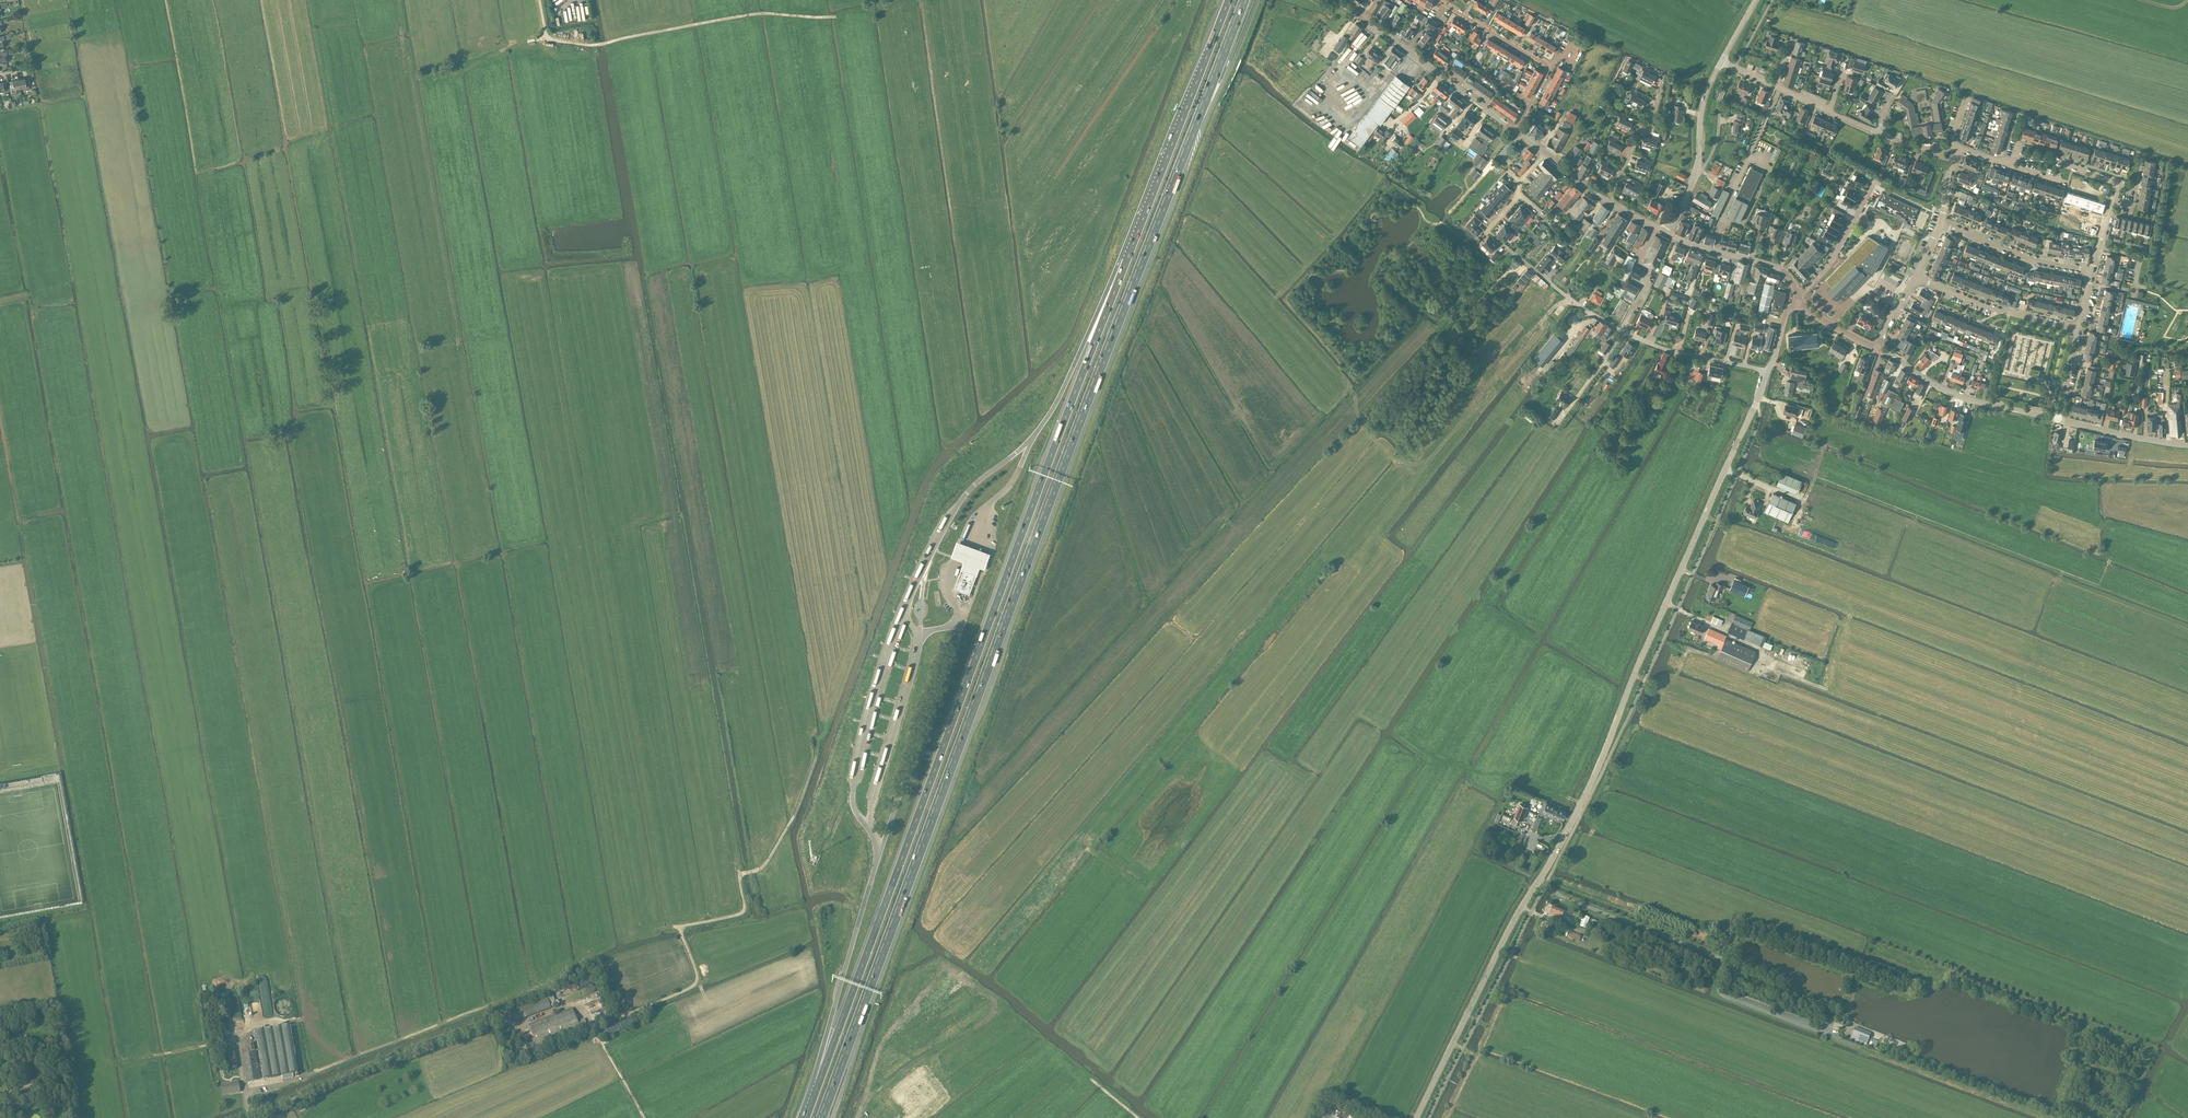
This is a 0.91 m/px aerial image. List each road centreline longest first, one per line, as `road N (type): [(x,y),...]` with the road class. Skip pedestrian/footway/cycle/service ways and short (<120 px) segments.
road 1 (unclassified): [(1417,1117),(1597,775),(1768,371)]
road 2 (motorway): [(1087,327),(1053,380),(730,707),(678,796),(661,866),(660,917)]
road 3 (motorway): [(1127,260),(875,932)]
road 4 (track): [(2187,993),(1635,786),(1602,762)]
road 5 (motorway): [(1017,588),(1244,0)]
road 6 (track): [(593,1027),(626,1015),(601,930),(613,850),(659,739),(705,679),(858,544)]
road 7 (motorway): [(675,917),(695,816),(715,796),(763,780),(800,784),(823,796),(852,833),(858,891),(790,1117)]
road 8 (motorway): [(821,1117),(1017,588)]
road 9 (motorway): [(967,981),(995,832),(1017,588)]
road 10 (motorway): [(1215,0),(1087,327)]
road 11 (track): [(250,1117),(247,1092),(293,1083),(544,985)]
road 12 (residential): [(1768,371),(1623,332),(1510,251)]
road 13 (motorway): [(1229,0),(1127,260)]
road 14 (unclassified): [(246,1117),(488,1022)]
road 15 (track): [(597,45),(762,13),(835,17)]
road 16 (track): [(800,784),(858,601),(903,616)]
road 17 (residential): [(1515,131),(1547,66),(1437,0)]
road 18 (residential): [(2091,273),(2118,184),(2042,159),(2016,160)]
road 19 (motorway): [(875,932),(806,1117)]
road 20 (tertiary): [(2058,419),(1953,394),(1877,349)]
road 21 (track): [(887,611),(823,796)]
road 22 (tertiary): [(1515,131),(1365,19)]
road 23 (tertiary): [(744,921),(795,924),(919,969)]
road 24 (residential): [(2078,330),(1998,311),(1916,278)]
road 25 (residential): [(2091,273),(2031,261),(1941,224)]
road 26 (tertiary): [(1799,295),(1770,265),(1670,235)]
road 27 (residential): [(1606,201),(1655,109),(1661,77)]
road 28 (motorway): [(865,1117),(946,1008)]
road 29 (residential): [(1799,295),(1828,269),(1873,185)]
road 30 (tertiary): [(2187,445),(2058,419)]
road 31 (motorway): [(1127,260),(1073,368)]

